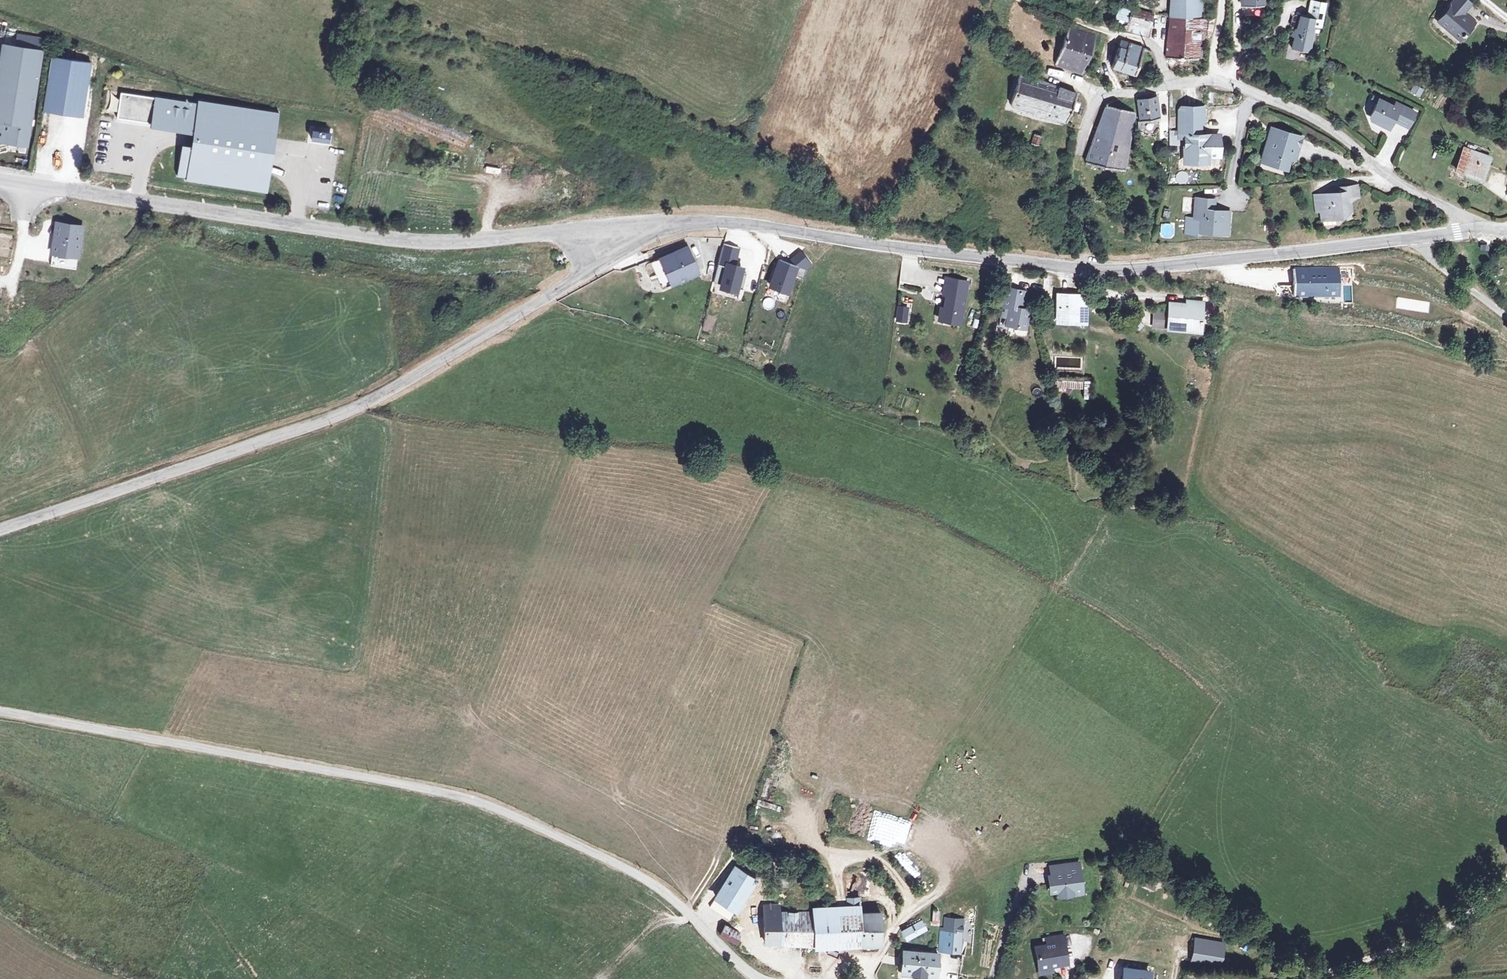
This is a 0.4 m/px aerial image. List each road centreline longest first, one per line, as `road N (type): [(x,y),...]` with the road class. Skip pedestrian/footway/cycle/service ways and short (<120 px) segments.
road 1 (unclassified): [(605,229),(688,219),(1131,265),(1468,230)]
road 2 (unclassified): [(0,708),(509,808),(615,861),(758,972),(794,978)]
road 3 (unclassified): [(605,229),(606,252),(590,269),(359,407),(0,531)]
road 4 (unclassified): [(0,181),(466,242),(605,229)]
road 5 (residential): [(1092,110),(1100,98),(1218,79),(1336,130),(1377,169),(1460,215),(1468,230)]
road 6 (track): [(1321,978),(1460,921),(1506,878)]
road 7 (track): [(1043,0),(1159,50),(1166,83)]

